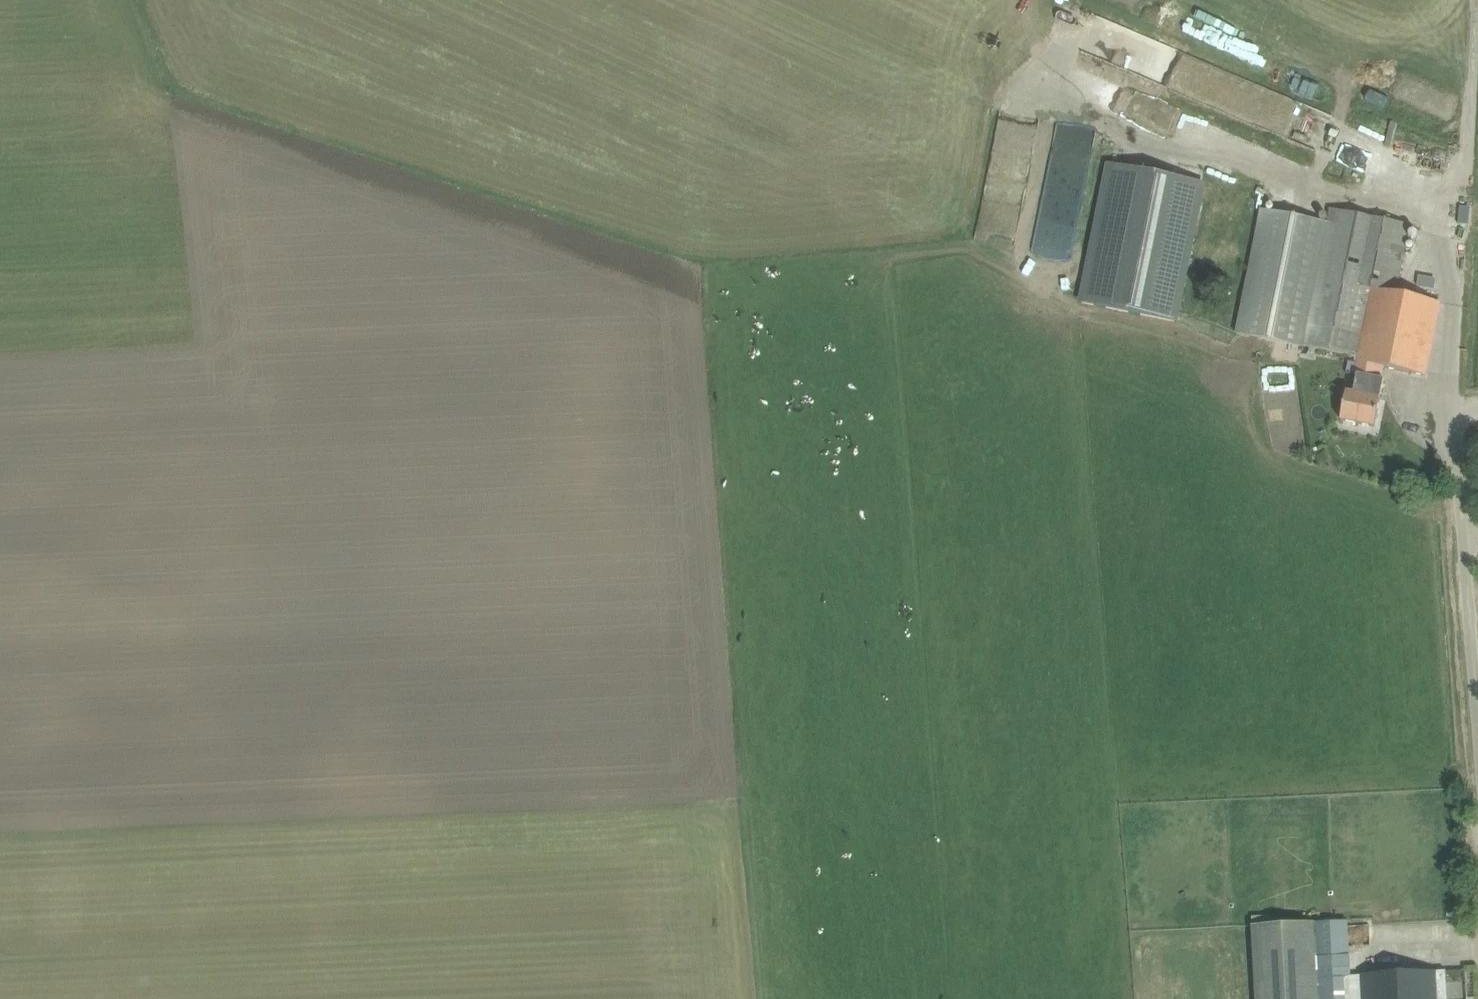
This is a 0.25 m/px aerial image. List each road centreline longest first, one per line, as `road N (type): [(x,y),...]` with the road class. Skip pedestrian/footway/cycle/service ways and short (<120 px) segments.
road 1 (unclassified): [(1477,866),(1451,505)]

